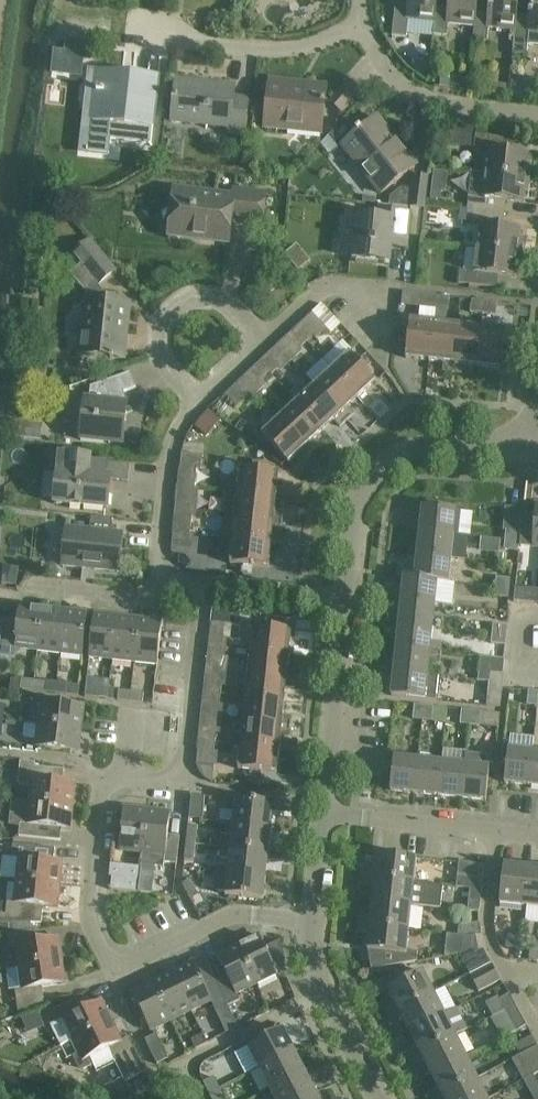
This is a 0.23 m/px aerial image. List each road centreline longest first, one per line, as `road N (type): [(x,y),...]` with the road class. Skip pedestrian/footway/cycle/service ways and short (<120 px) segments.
road 1 (residential): [(311,920),(232,916),(127,968),(110,964),(90,925),(106,788),(126,778),(179,784),(204,586)]
road 2 (residential): [(346,600),(360,502),(389,464),(430,448),(537,452)]
road 3 (residential): [(324,814),(346,600)]
road 4 (residential): [(265,342),(222,303),(195,300),(172,313),(162,356),(200,401)]
road 5 (residential): [(152,34),(266,49),(303,46),(361,26)]
road 6 (residential): [(537,117),(441,106),(405,88),(361,26)]
road 7 (residential): [(323,993),(183,1065),(199,1098)]
road 8 (residential): [(200,401),(172,451),(159,578)]
road 9 (residential): [(490,828),(324,814)]
road 10 (residential): [(490,828),(486,917),(513,978)]
road 11 (residential): [(396,291),(327,289),(265,342)]
road 12 (residential): [(204,586),(346,600)]
road 13 (residential): [(159,578),(143,597),(29,585)]

